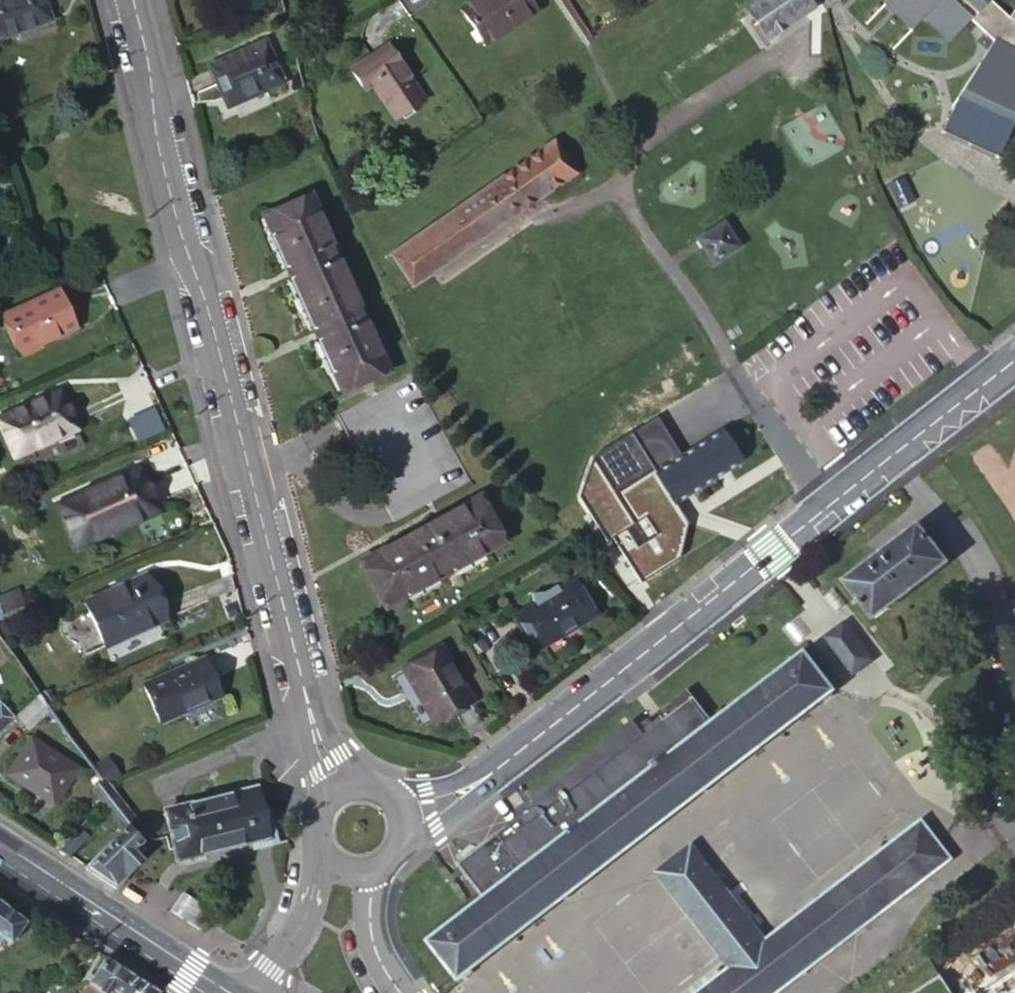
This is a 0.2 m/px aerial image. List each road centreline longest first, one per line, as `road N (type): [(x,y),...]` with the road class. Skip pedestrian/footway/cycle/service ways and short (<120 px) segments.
road 1 (tertiary): [(134,0),(156,137),(307,707)]
road 2 (residential): [(494,772),(1014,361)]
road 3 (primary): [(0,851),(218,992)]
road 4 (tertiary): [(325,861),(296,934),(253,992)]
road 5 (tertiary): [(399,992),(372,940),(367,873)]
road 6 (residential): [(400,845),(474,800),(494,772)]

